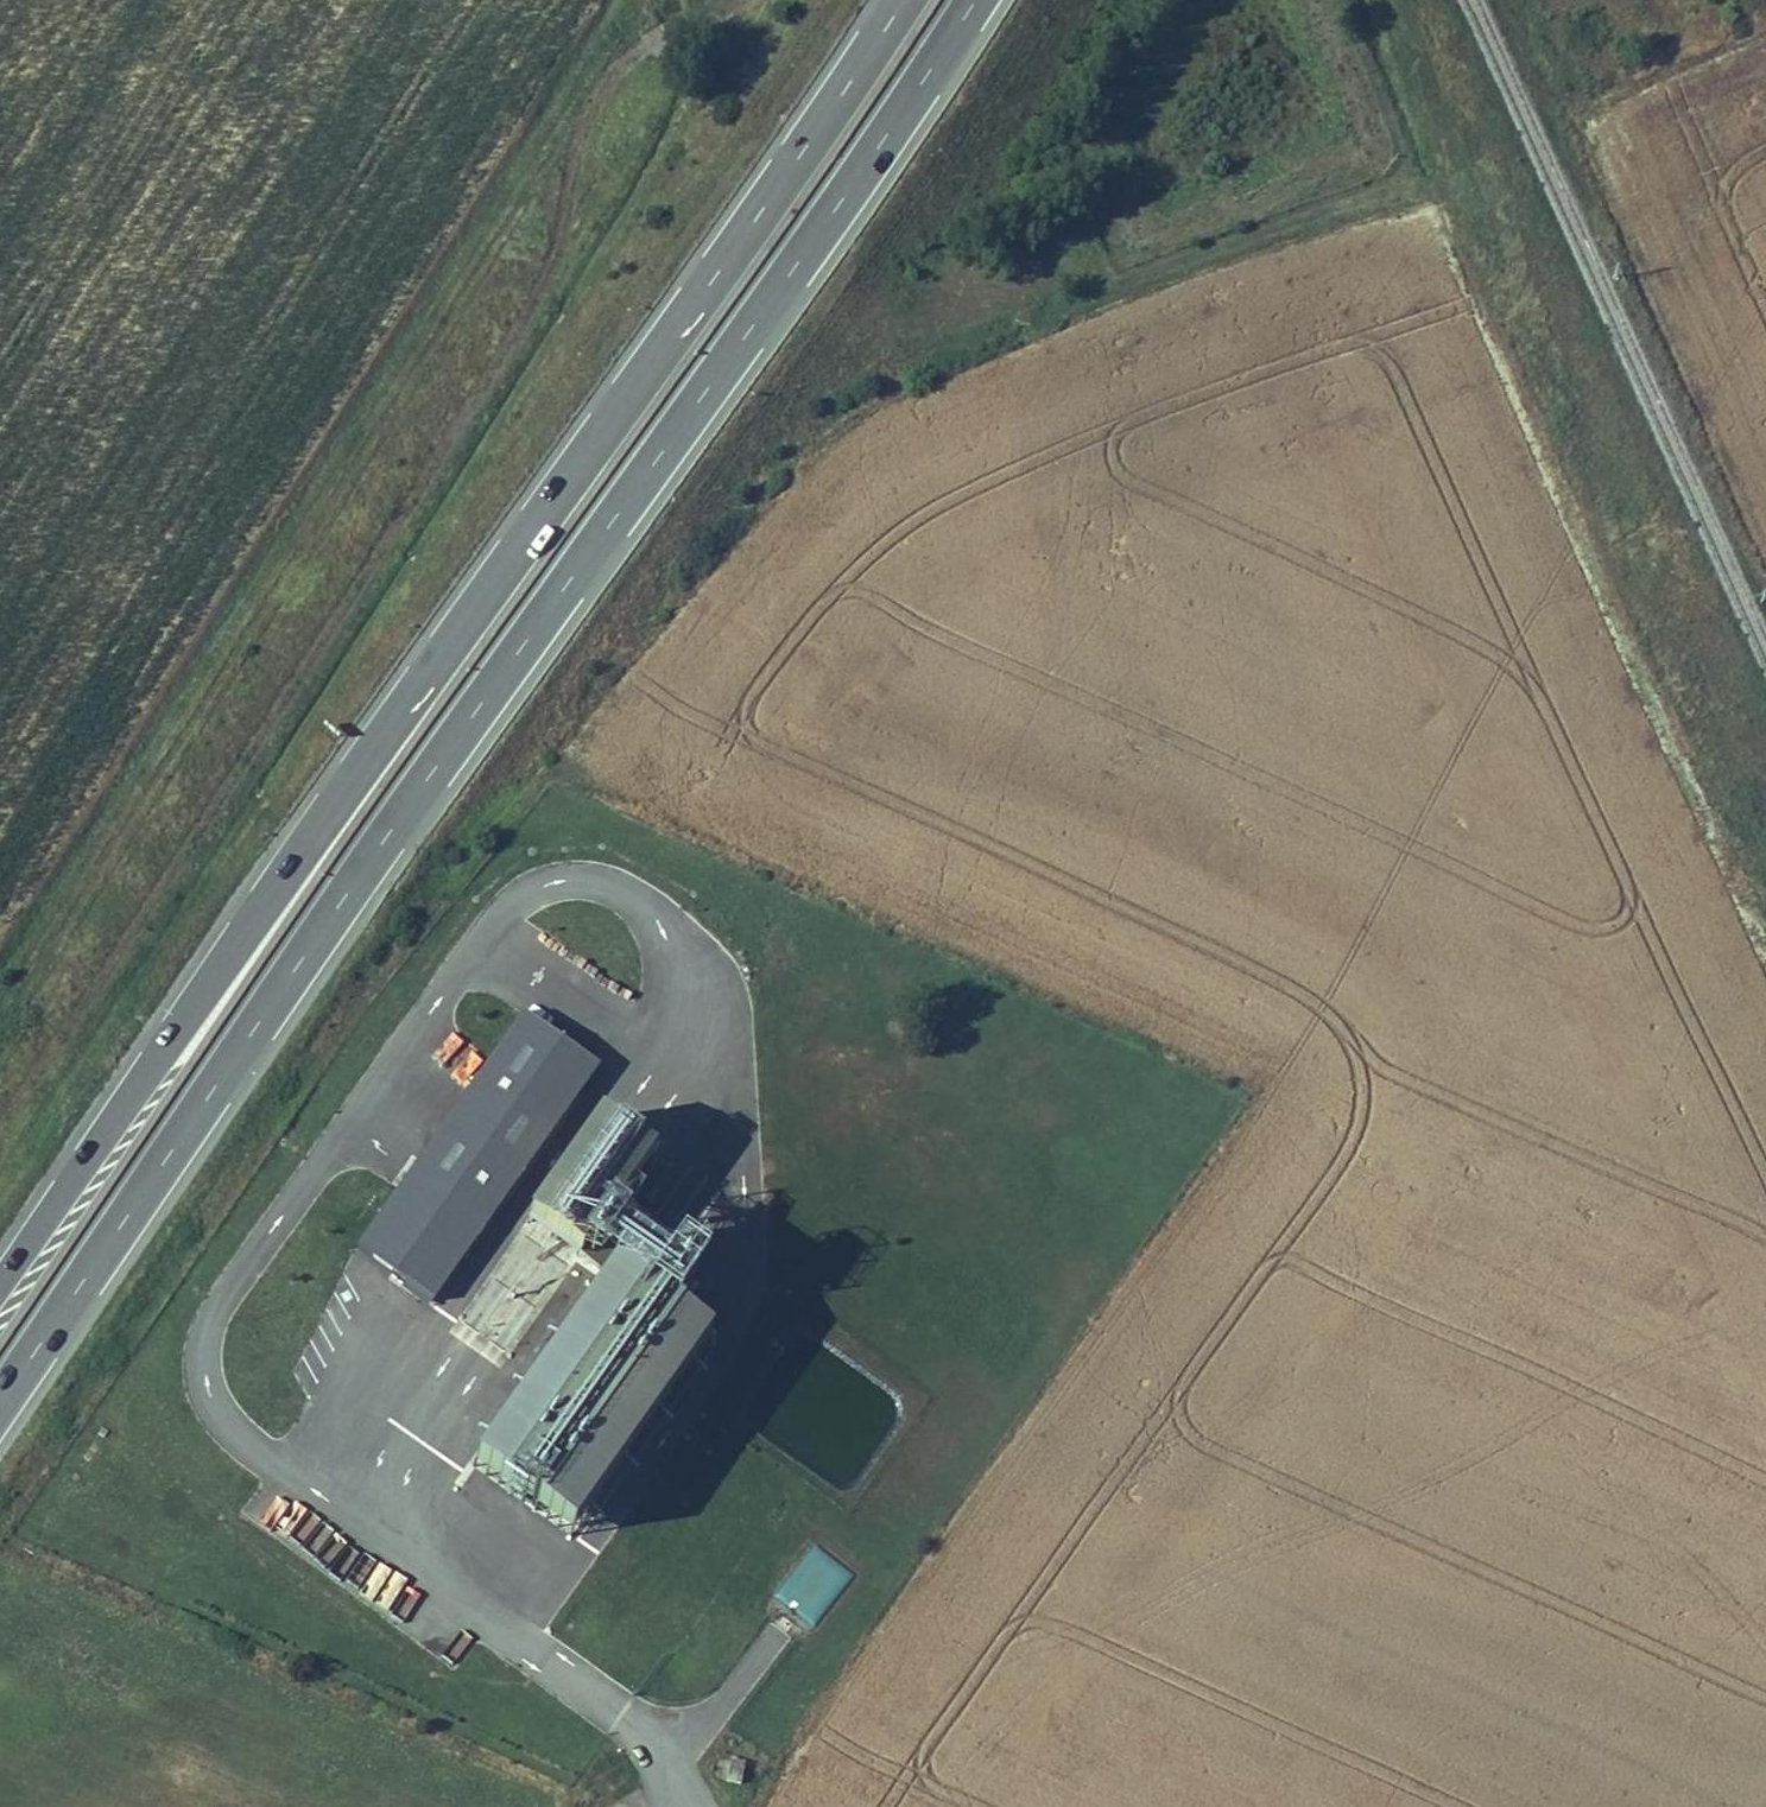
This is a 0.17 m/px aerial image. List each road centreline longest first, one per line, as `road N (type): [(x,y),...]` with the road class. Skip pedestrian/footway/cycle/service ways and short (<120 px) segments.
road 1 (trunk): [(0,1405),(432,770),(974,0)]
road 2 (trunk): [(903,0),(0,1283)]

